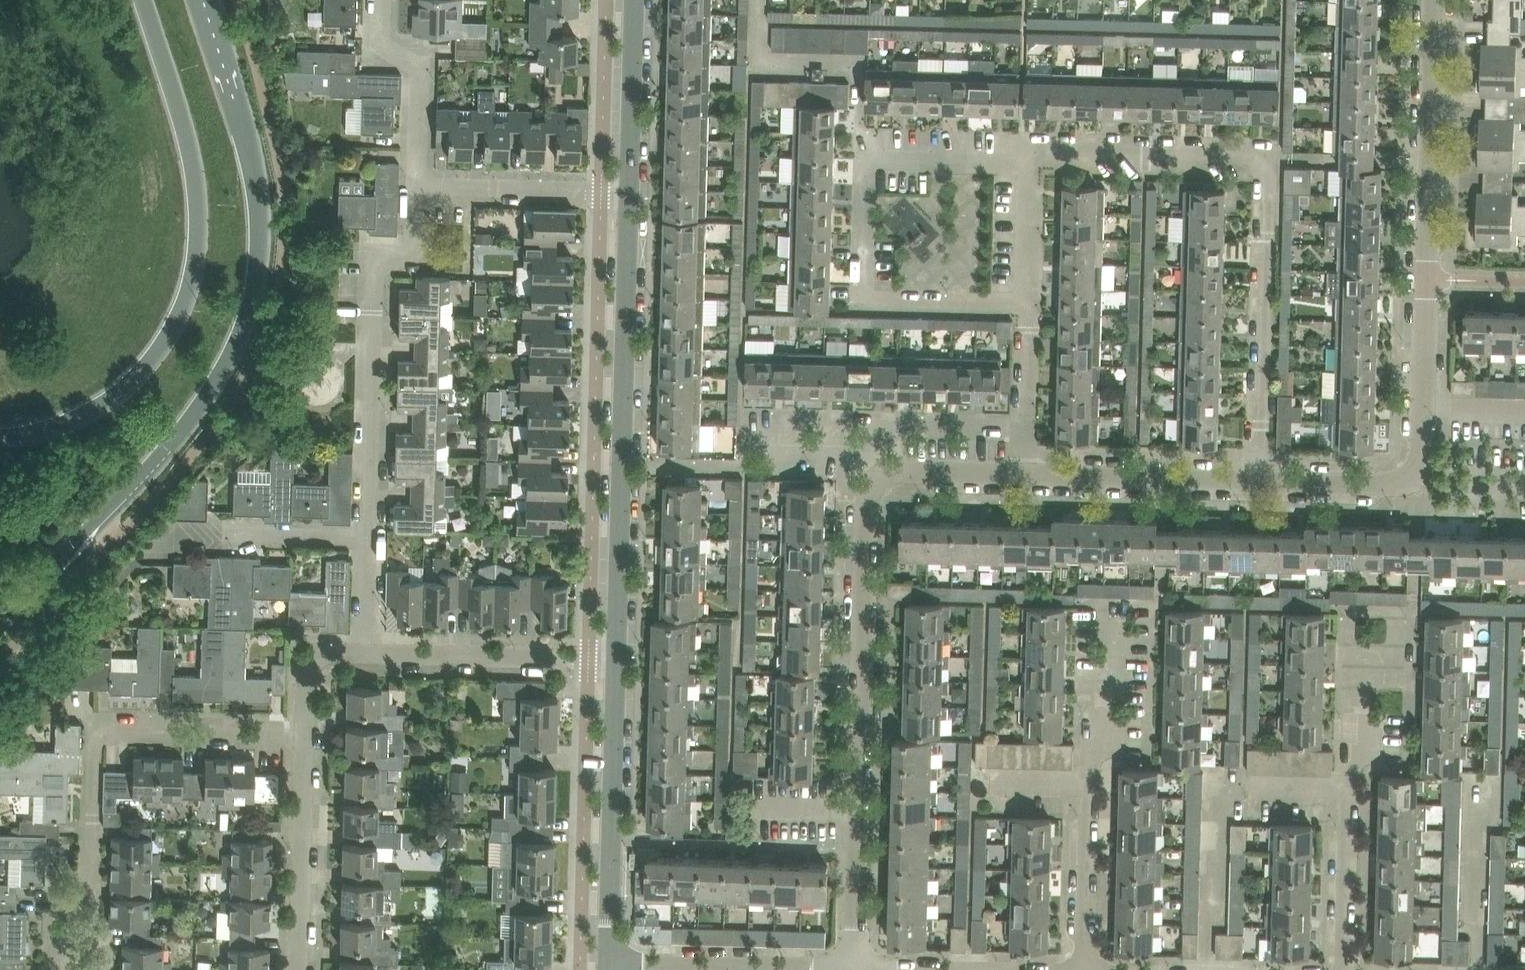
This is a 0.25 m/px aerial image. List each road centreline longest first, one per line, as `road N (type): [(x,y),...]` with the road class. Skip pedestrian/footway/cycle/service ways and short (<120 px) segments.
road 1 (primary): [(0,632),(180,442),(234,360),(259,256),(260,204),(205,0)]
road 2 (residential): [(857,969),(864,498),(892,474),(1025,473)]
road 3 (residential): [(1263,481),(1386,487),(1417,466),(1437,0)]
road 4 (trunk): [(139,0),(194,172),(197,254),(187,310),(164,352),(102,411),(70,427),(0,437)]
road 5 (residential): [(1031,155),(1267,160),(1263,481)]
road 6 (residential): [(1028,306),(864,301),(869,152),(1031,155)]
road 7 (tertiary): [(617,659),(630,191)]
road 8 (residential): [(65,969),(67,900),(92,862),(98,736),(106,727),(306,734)]
road 9 (residential): [(371,537),(376,269),(414,241),(417,186)]
road 10 (residential): [(1214,969),(1218,789),(1346,788)]
road 11 (tertiary): [(609,965),(617,659)]
road 12 (residential): [(617,659),(367,654)]
road 13 (residential): [(609,965),(857,969)]
road 14 (residential): [(1025,473),(1263,481)]
road 15 (residential): [(306,734),(299,969)]
road 16 (residential): [(417,186),(630,191)]
road 17 (residential): [(169,535),(371,537)]
road 18 (residential): [(417,186),(421,65),(386,26),(384,0)]
road 19 (tertiary): [(630,191),(635,0)]
road 20 (residential): [(1093,969),(1098,785)]
road 21 (residential): [(1342,969),(1346,788)]
road 22 (residential): [(1478,969),(1478,788)]
road 23 (residential): [(1025,473),(1028,306)]
road 24 (residential): [(1098,785),(1101,681),(1109,663),(1145,663)]
road 25 (residential): [(1028,306),(1031,155)]
road 26 (residential): [(1346,788),(1363,756),(1365,676),(1392,658)]
road 27 (residential): [(367,654),(314,661),(306,734)]
road 28 (residential): [(1098,785),(973,782)]

